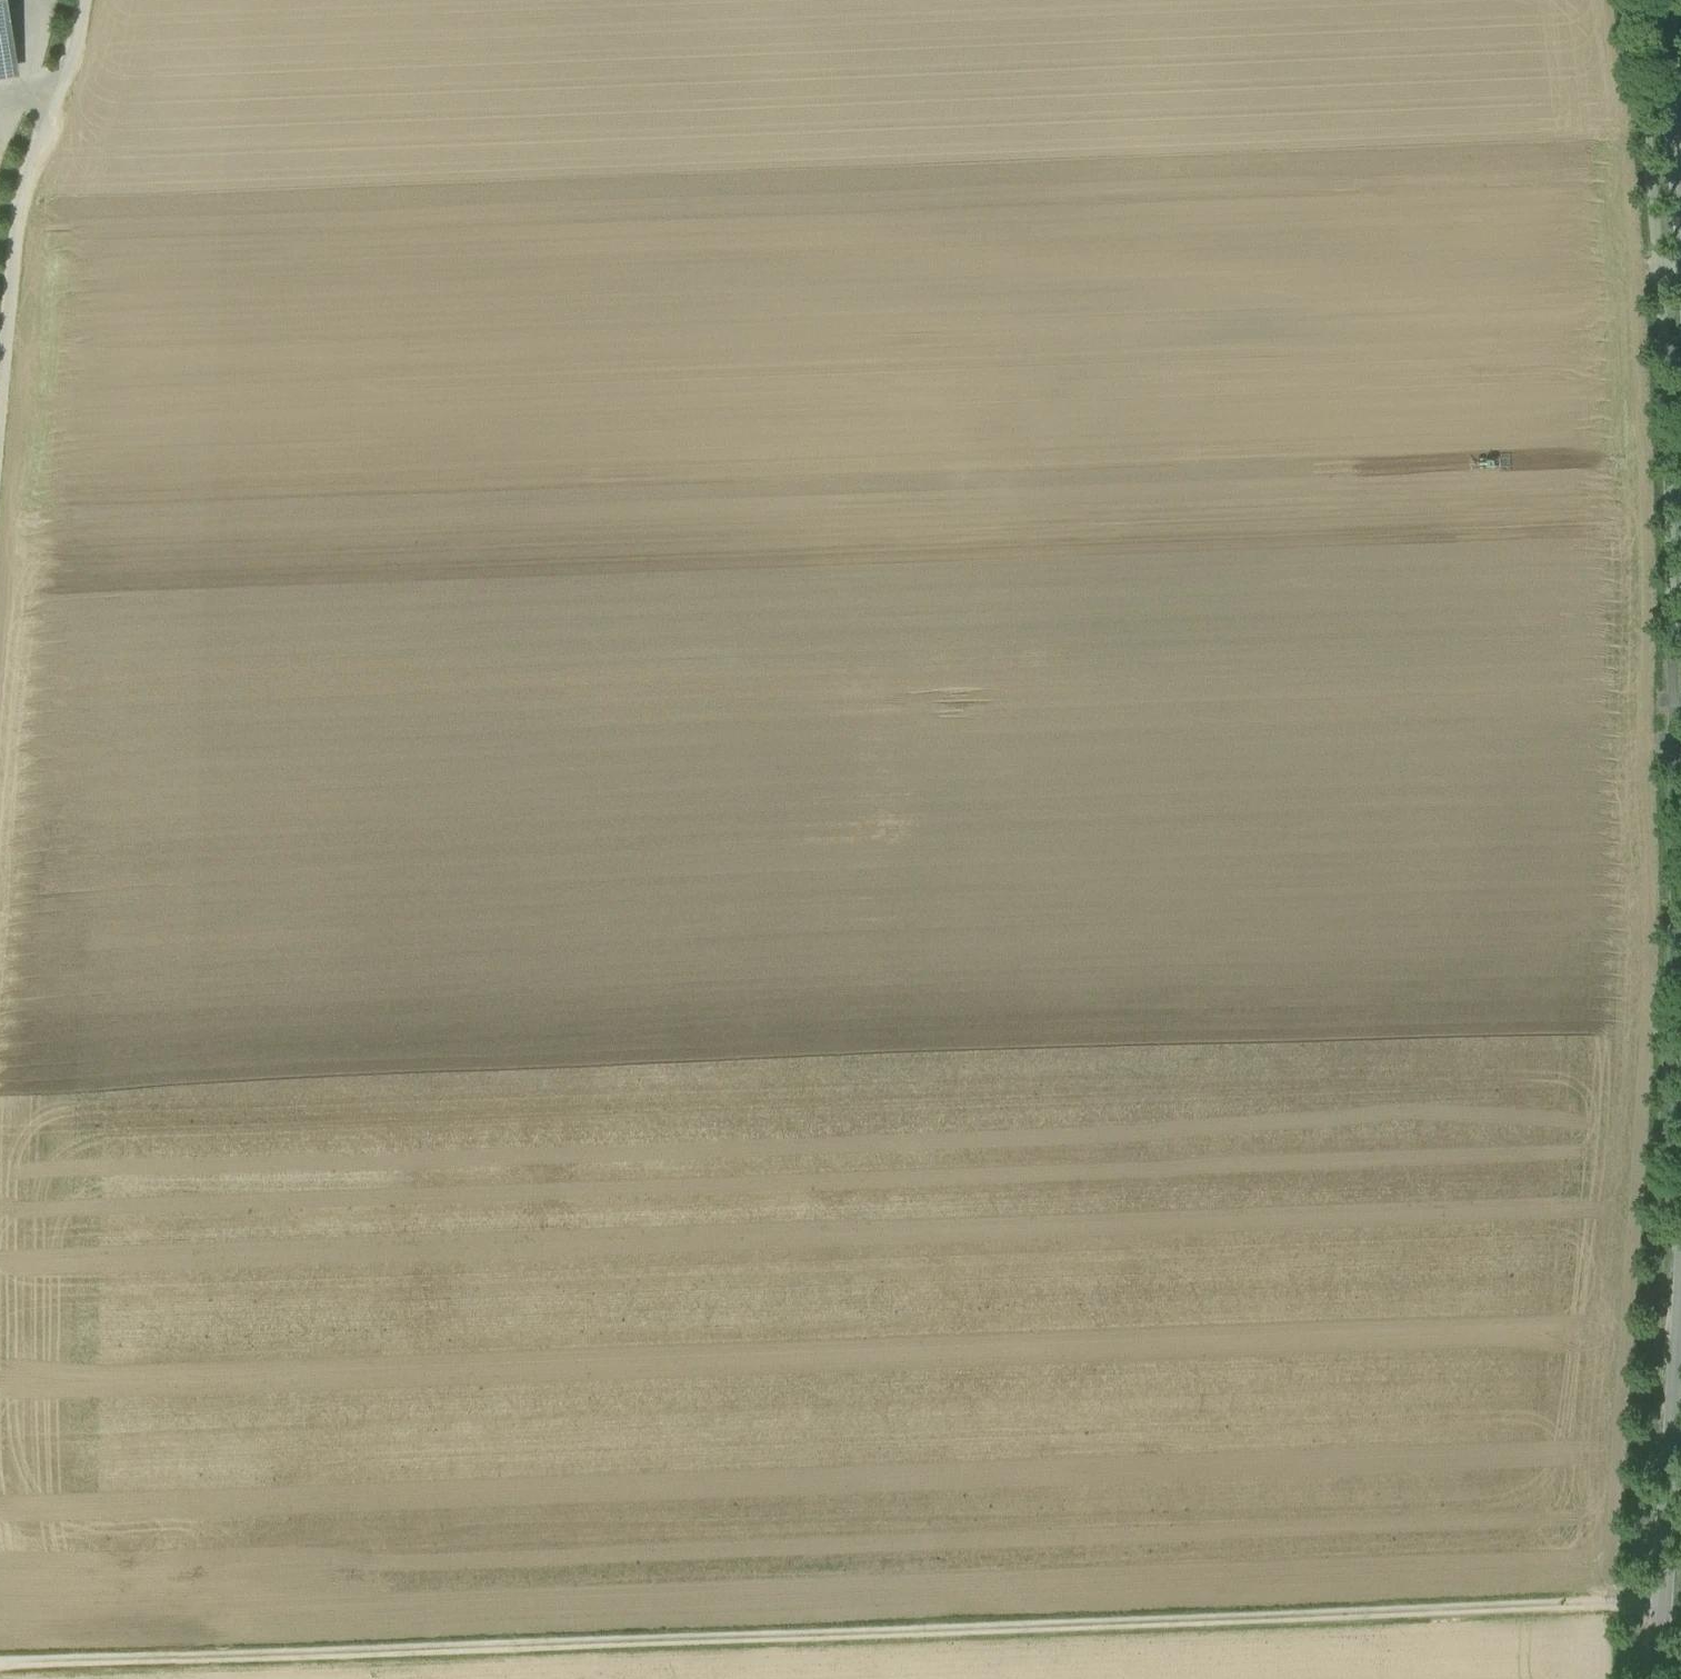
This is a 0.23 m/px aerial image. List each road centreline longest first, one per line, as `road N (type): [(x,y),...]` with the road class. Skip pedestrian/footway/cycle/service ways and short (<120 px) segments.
road 1 (track): [(0,1671),(1662,1603)]
road 2 (unclassified): [(73,0),(67,62),(20,191),(0,404)]
road 3 (tertiary): [(1659,1678),(1680,1323)]
road 4 (tertiary): [(1680,215),(1658,0)]

